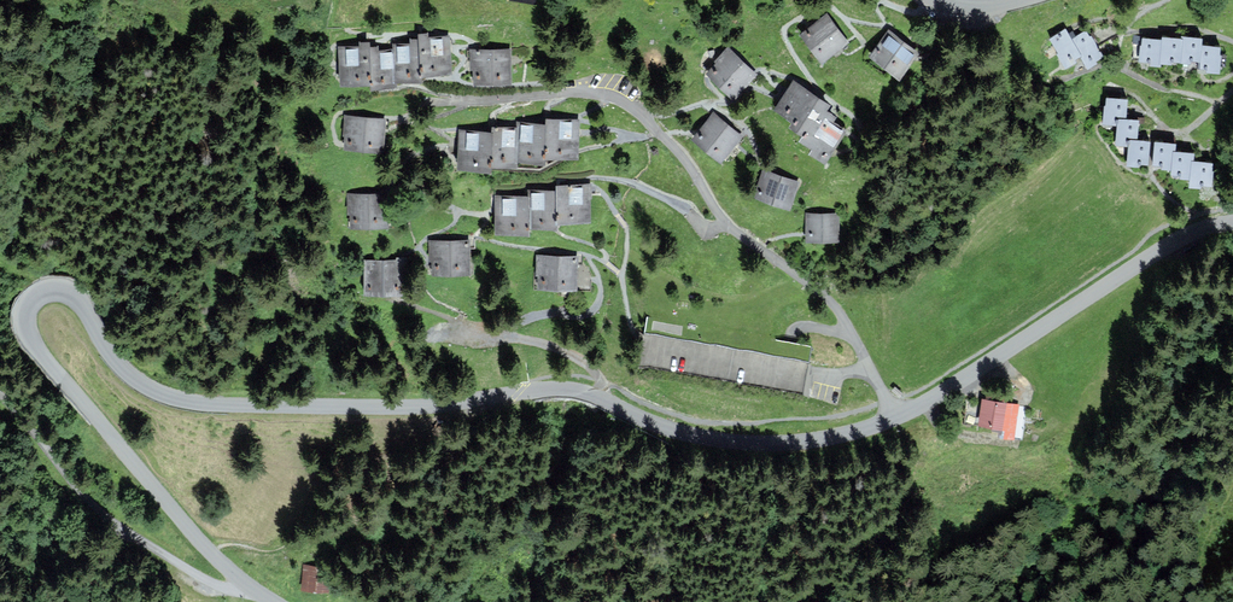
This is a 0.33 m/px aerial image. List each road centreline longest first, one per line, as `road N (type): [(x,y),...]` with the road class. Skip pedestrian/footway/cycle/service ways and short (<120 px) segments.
road 1 (unclassified): [(898,417),(841,436),(757,445),(685,434),(561,389),(429,407),(203,404),(146,386),(115,359),(74,296),(43,296),(25,320),(40,354),(245,584)]
road 2 (residential): [(898,417),(836,308),(725,223),(684,159),(635,109),(587,93),(437,103)]
road 3 (unclassified): [(1232,223),(1168,246),(898,417)]
road 4 (residential): [(0,395),(102,513),(205,579),(245,584)]

